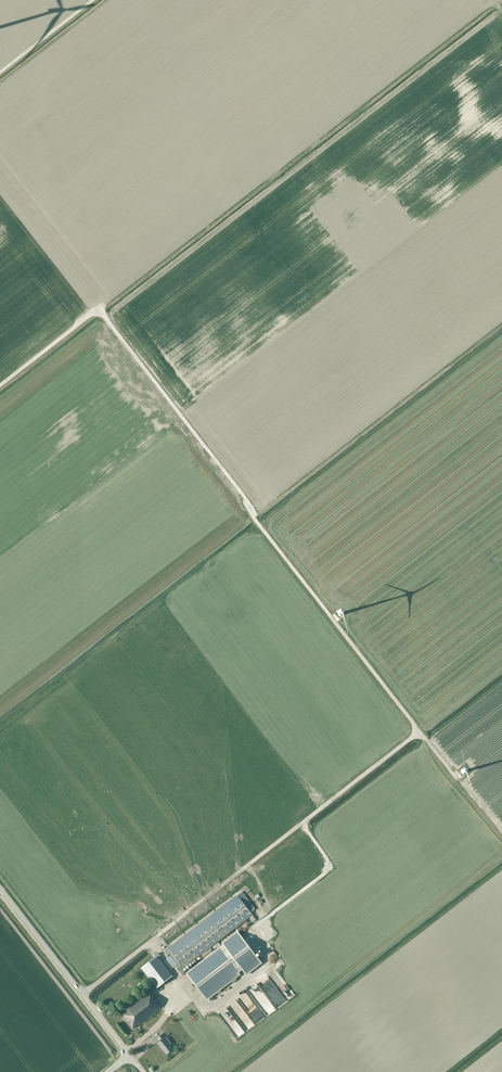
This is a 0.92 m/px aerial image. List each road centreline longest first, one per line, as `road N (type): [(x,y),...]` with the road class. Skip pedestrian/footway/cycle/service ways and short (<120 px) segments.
road 1 (unclassified): [(128,1057),(0,889)]
road 2 (track): [(421,733),(331,618)]

